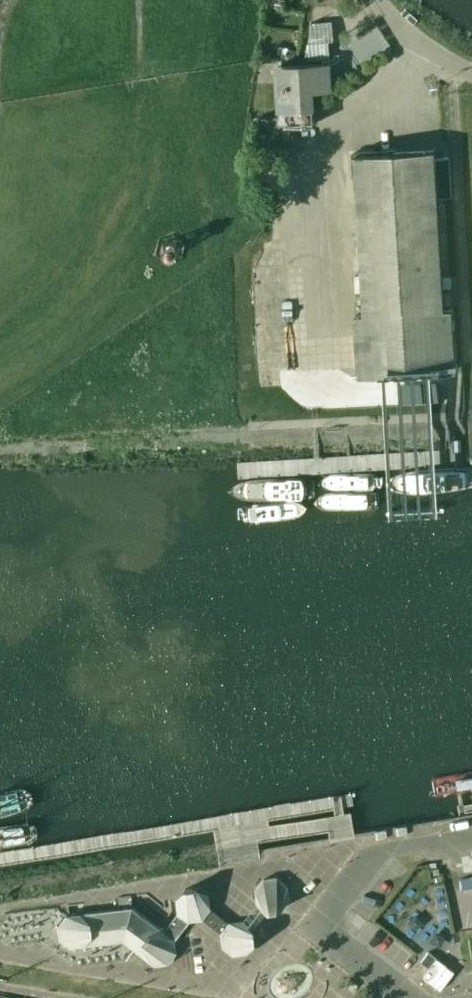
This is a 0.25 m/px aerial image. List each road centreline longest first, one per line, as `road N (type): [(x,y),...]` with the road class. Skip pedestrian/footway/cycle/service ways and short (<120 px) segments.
road 1 (track): [(469,367),(453,93)]
road 2 (unclassified): [(471,75),(397,29),(374,0)]

